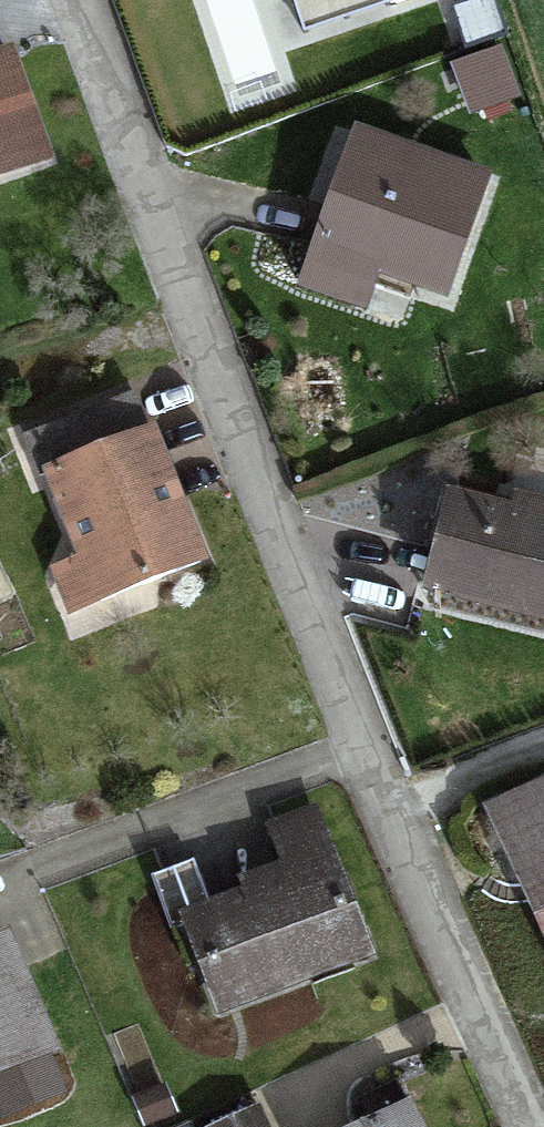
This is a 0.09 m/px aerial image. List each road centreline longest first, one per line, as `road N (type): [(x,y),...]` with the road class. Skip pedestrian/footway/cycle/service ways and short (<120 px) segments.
road 1 (residential): [(517,1126),(186,309),(72,0)]

